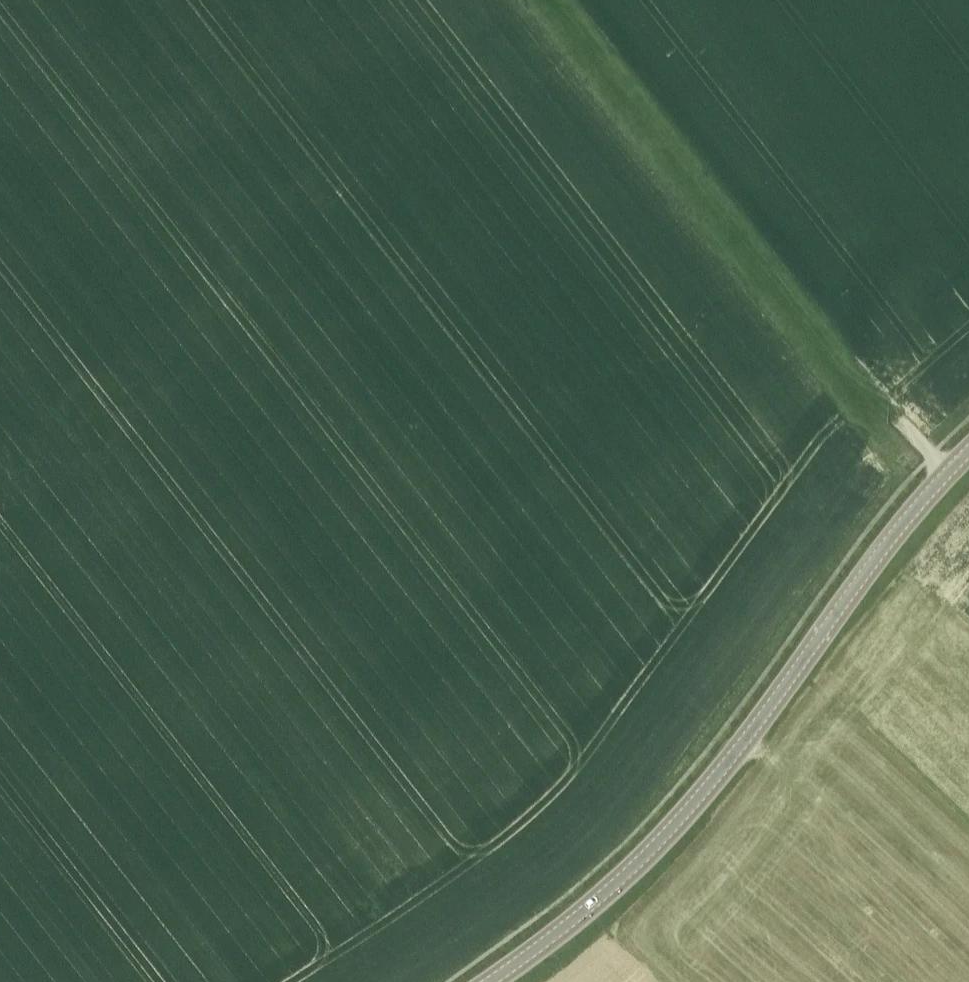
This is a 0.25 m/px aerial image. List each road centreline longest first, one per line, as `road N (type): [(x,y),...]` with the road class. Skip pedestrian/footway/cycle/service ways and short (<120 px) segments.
road 1 (tertiary): [(489,981),(590,905),(672,827),(899,528),(968,450)]

